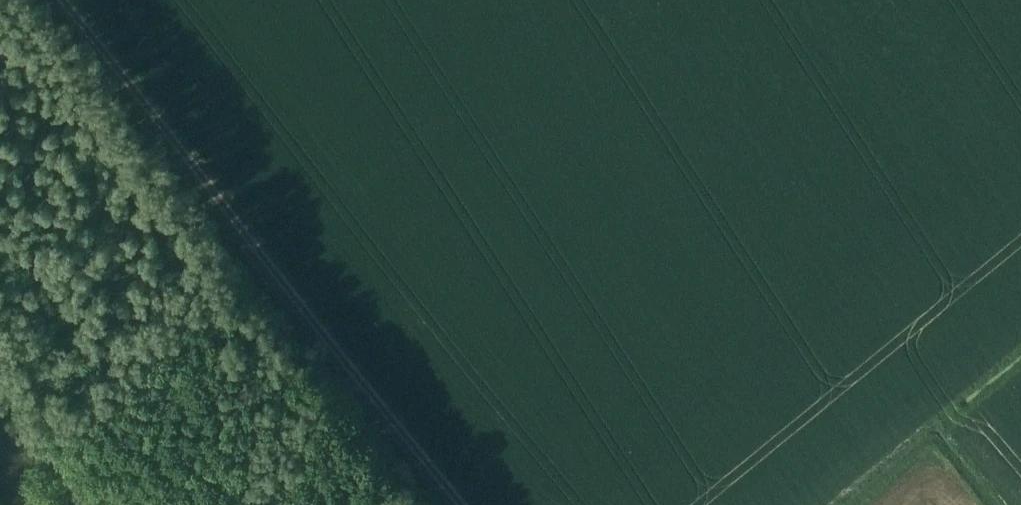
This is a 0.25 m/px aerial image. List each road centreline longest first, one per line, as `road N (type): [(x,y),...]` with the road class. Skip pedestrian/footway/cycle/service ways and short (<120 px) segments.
road 1 (track): [(459,504),(64,0)]
road 2 (track): [(0,371),(91,504)]

